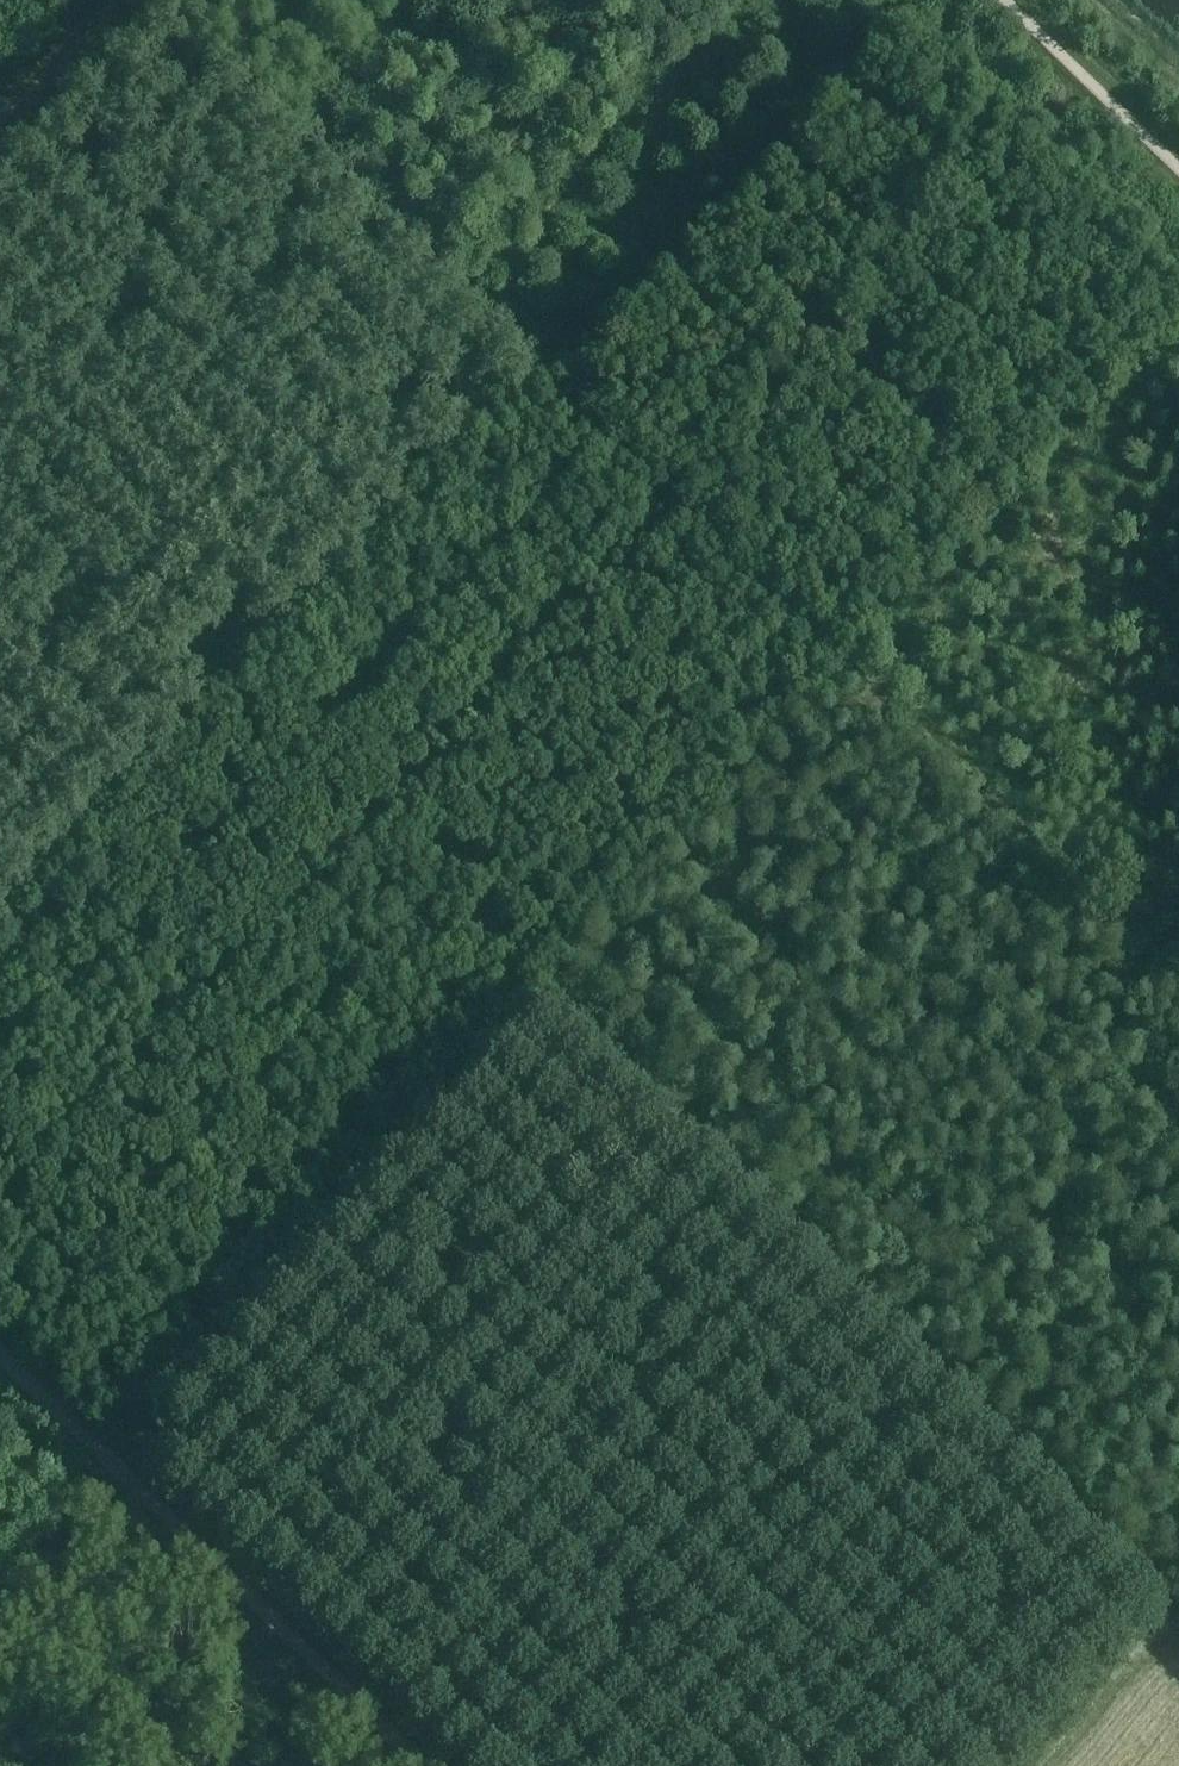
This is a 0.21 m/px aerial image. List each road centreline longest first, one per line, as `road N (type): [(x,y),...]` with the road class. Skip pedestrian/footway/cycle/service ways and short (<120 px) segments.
road 1 (track): [(421,1765),(0,1355)]
road 2 (track): [(1066,1765),(1178,1655)]

